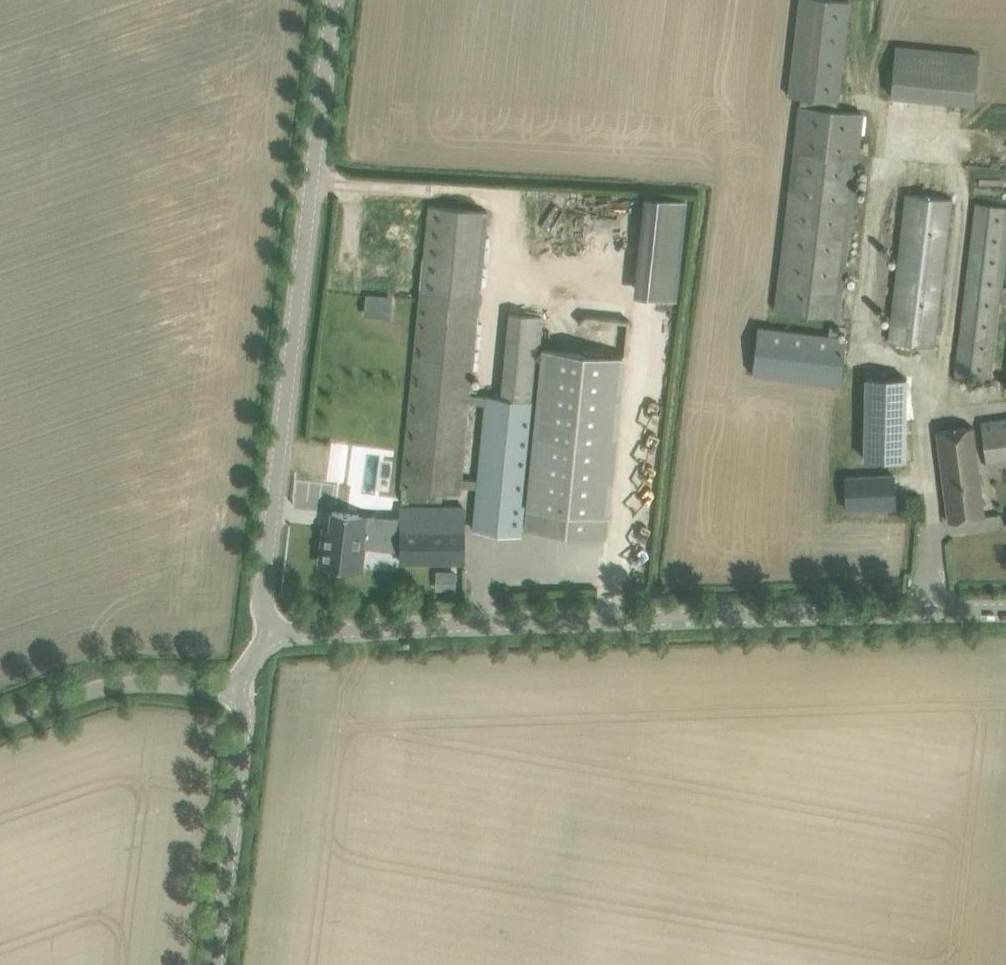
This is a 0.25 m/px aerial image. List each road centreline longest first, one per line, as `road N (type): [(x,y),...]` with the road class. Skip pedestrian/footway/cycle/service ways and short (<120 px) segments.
road 1 (unclassified): [(1005,618),(708,614),(273,631)]
road 2 (unclassified): [(273,631),(263,593),(333,0)]
road 3 (unclassified): [(217,964),(243,741),(233,690)]
road 4 (unclassified): [(0,723),(105,688),(233,690)]

